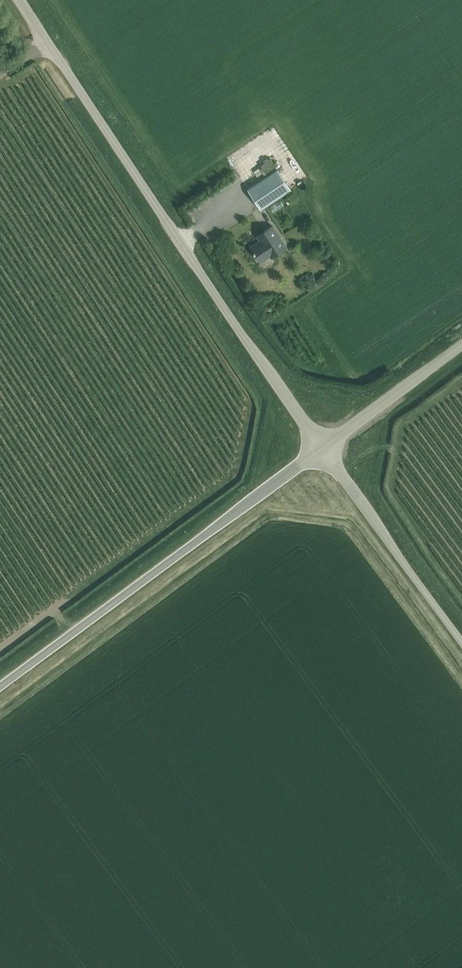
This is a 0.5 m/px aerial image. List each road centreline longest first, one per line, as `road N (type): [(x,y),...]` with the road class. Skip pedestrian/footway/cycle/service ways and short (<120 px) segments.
road 1 (unclassified): [(21,0),(322,448)]
road 2 (unclassified): [(0,689),(322,448)]
road 3 (unclassified): [(322,448),(461,643)]
road 4 (unclassified): [(322,448),(461,346)]

